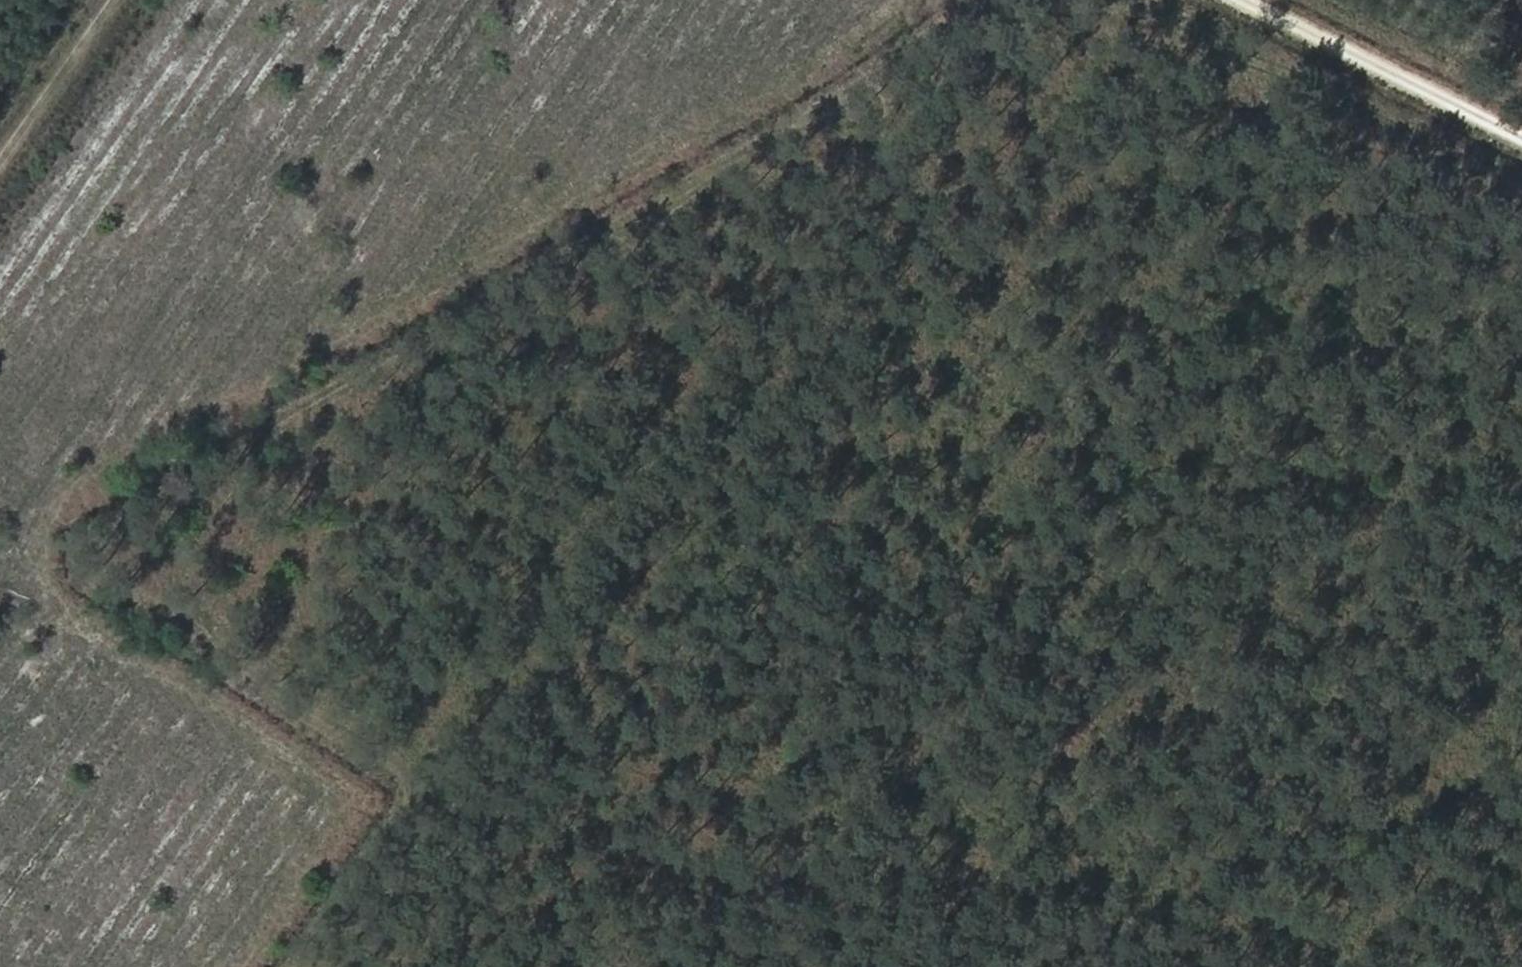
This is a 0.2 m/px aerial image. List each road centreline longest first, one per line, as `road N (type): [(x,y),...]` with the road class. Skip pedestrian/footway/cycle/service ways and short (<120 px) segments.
road 1 (track): [(1256,0),(1521,133)]
road 2 (track): [(110,0),(0,157)]

